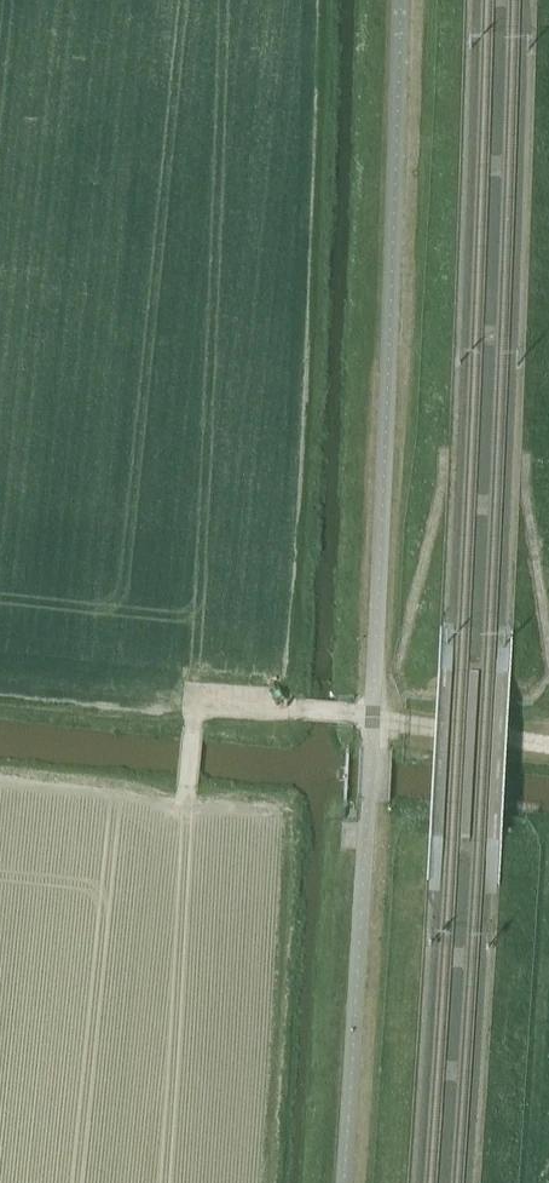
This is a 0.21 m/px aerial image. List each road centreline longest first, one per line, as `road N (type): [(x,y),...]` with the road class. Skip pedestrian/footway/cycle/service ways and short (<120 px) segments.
road 1 (track): [(548,747),(229,708),(197,719),(187,790),(170,809),(0,782)]

